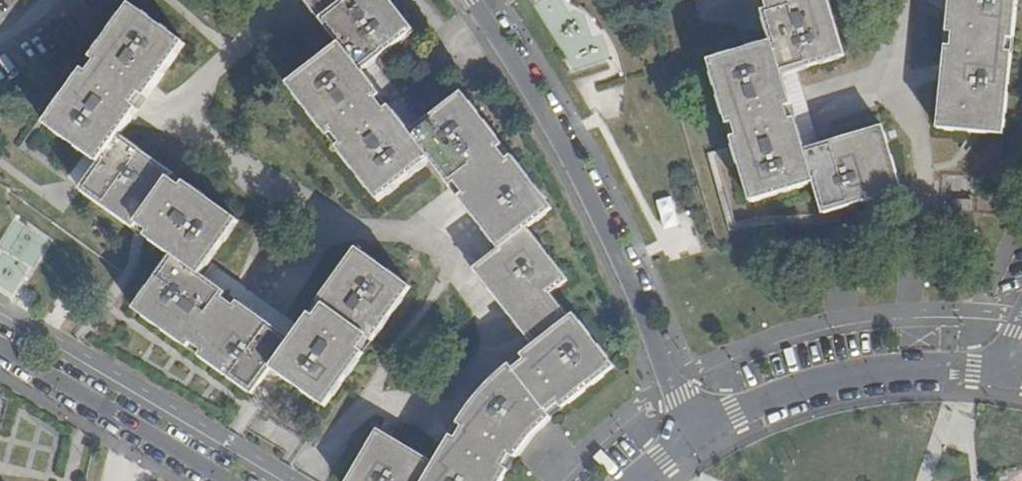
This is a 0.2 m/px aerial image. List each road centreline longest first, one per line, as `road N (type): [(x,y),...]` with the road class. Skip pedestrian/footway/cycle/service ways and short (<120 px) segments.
road 1 (residential): [(471,0),(596,209),(695,436)]
road 2 (residential): [(1002,372),(921,368),(839,378),(765,400),(695,436)]
road 3 (residential): [(0,344),(229,480)]

